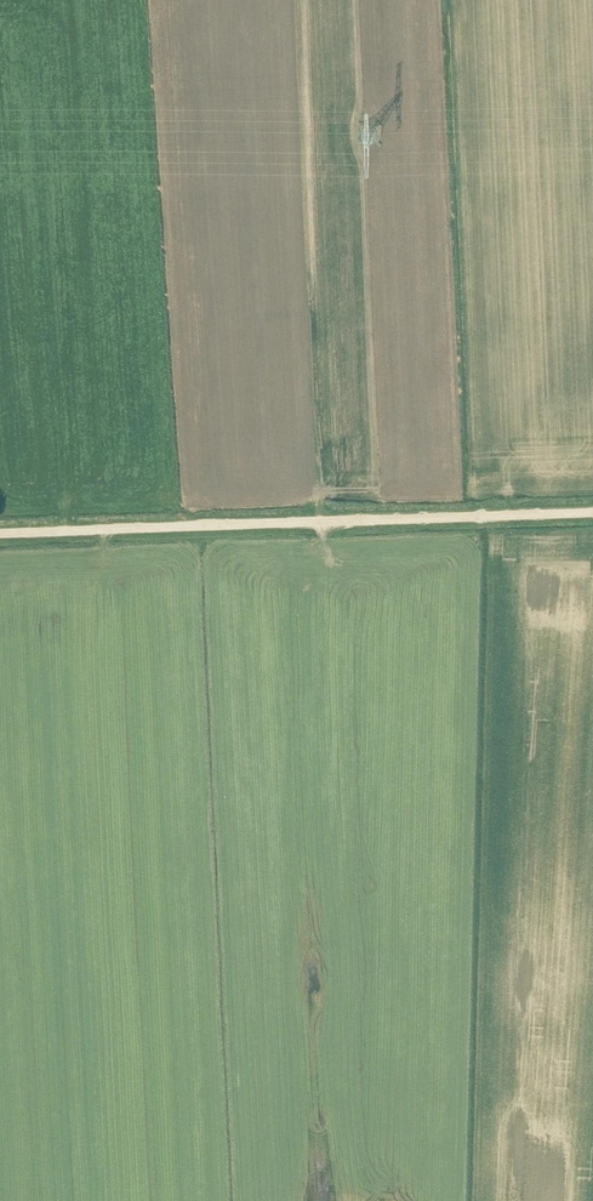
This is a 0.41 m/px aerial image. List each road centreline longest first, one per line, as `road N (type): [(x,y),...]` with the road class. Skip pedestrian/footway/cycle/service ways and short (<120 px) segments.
road 1 (track): [(0,533),(592,513)]

